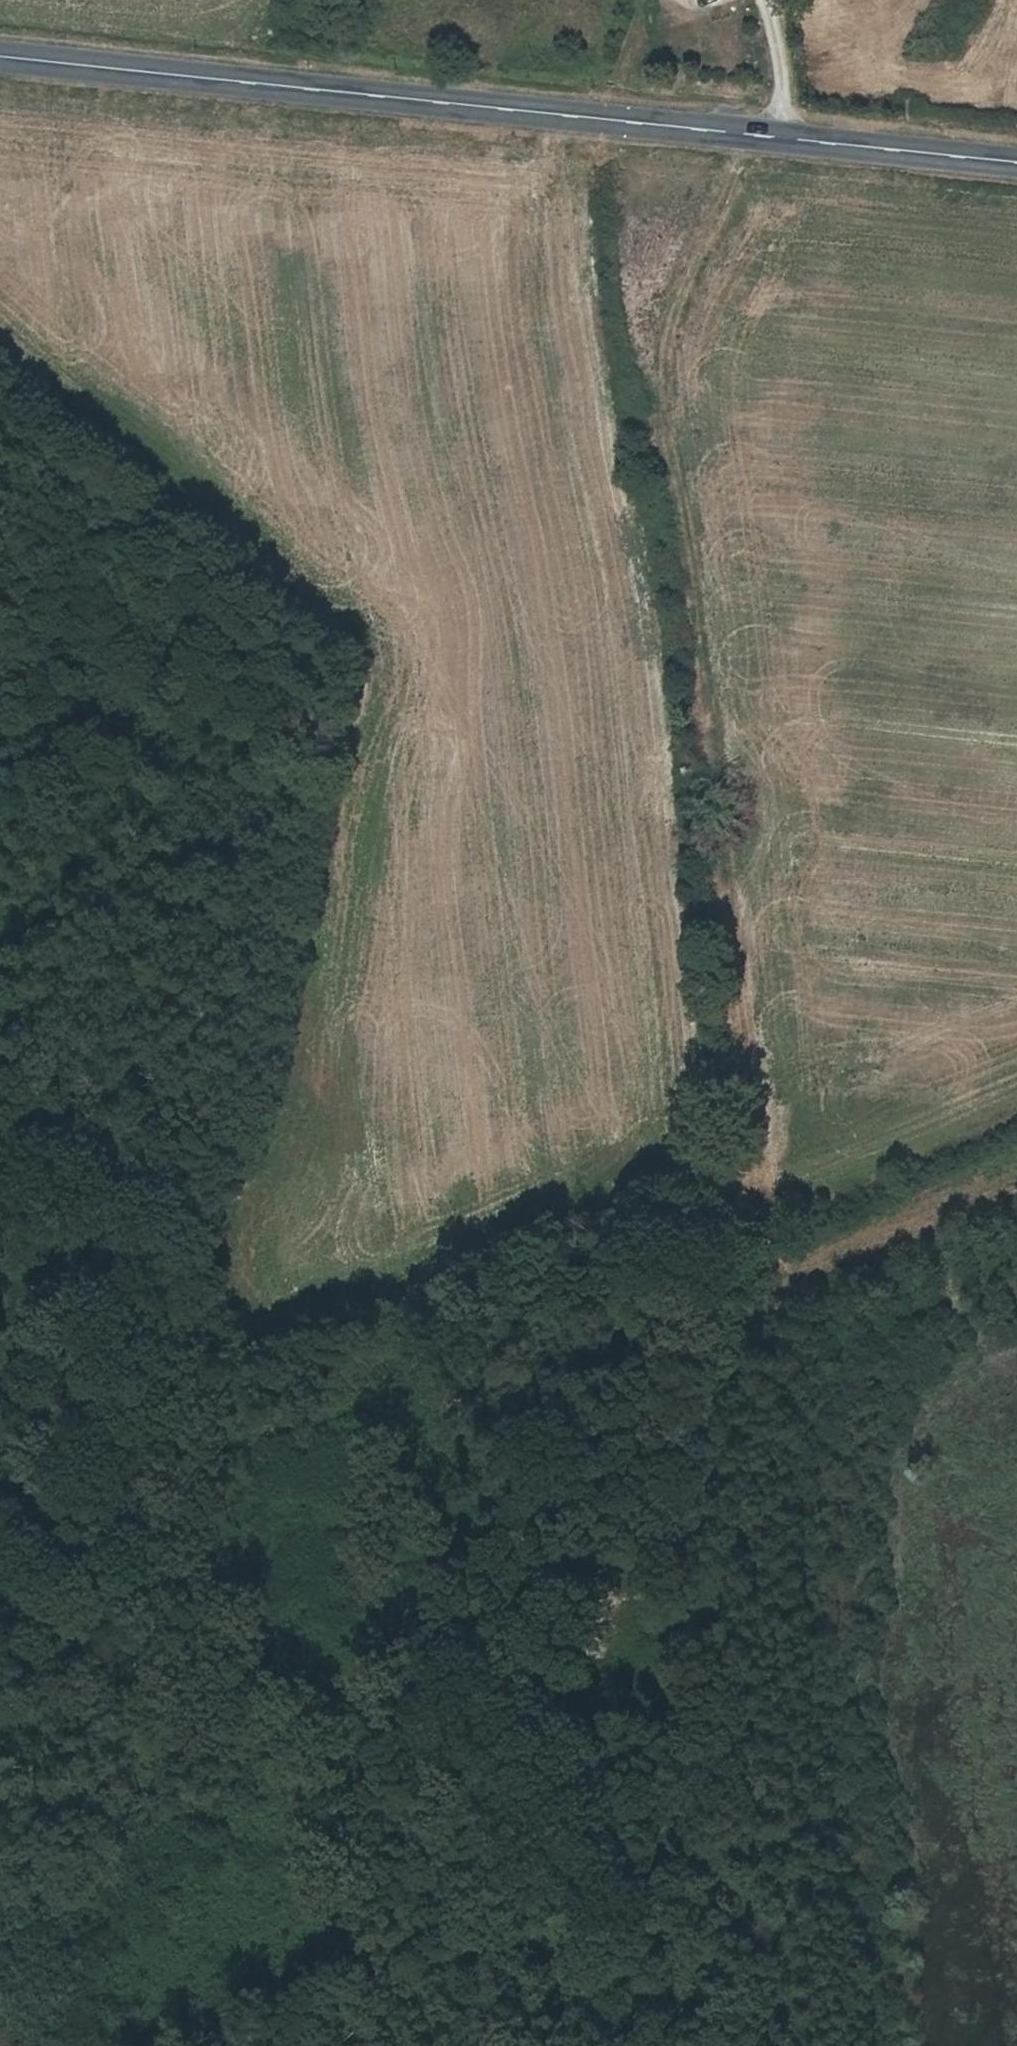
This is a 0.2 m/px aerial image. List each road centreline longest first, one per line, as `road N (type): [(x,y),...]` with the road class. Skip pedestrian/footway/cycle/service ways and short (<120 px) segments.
road 1 (secondary): [(0,62),(1016,169)]

